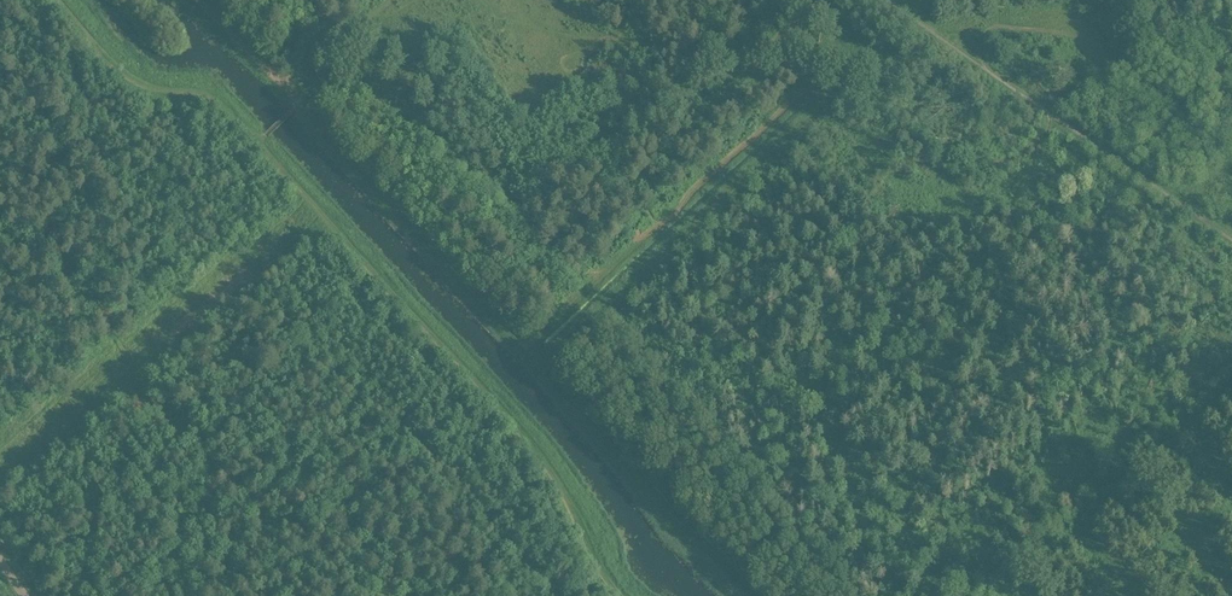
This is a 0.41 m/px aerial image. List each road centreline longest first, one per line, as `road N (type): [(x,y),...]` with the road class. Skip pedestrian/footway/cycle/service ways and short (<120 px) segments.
road 1 (track): [(619,595),(597,570),(571,506),(535,451),(257,142)]
road 2 (track): [(843,81),(536,361)]
road 3 (track): [(257,142),(207,96),(149,88),(124,72),(56,0)]
road 4 (track): [(661,221),(810,86)]
road 5 (track): [(522,346),(661,221)]

